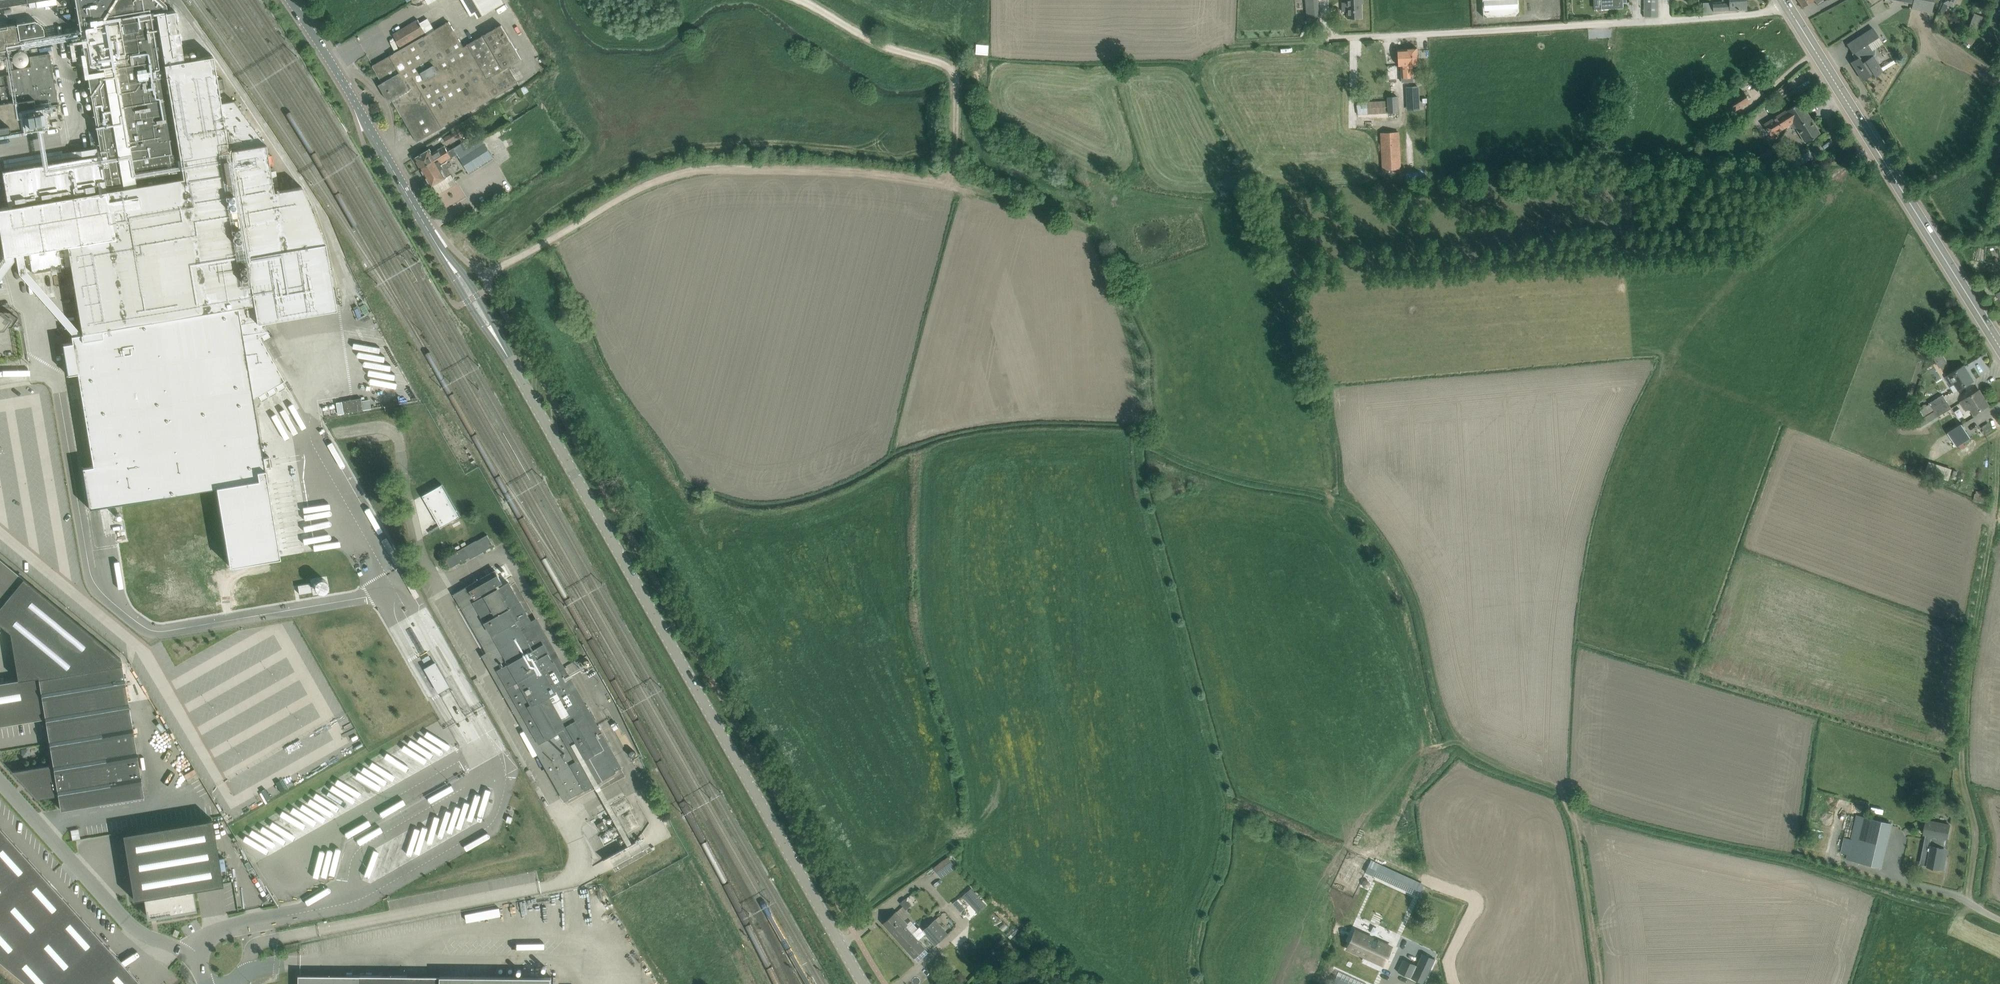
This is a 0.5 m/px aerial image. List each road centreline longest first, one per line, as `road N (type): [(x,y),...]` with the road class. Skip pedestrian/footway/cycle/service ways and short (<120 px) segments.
road 1 (tertiary): [(864,983),(517,372),(290,0)]
road 2 (track): [(483,275),(647,182),(691,170),(932,179),(1096,225)]
road 3 (track): [(1974,907),(1954,916),(1574,815),(1558,793),(1455,742)]
road 4 (track): [(1968,901),(1976,831),(1961,778),(1964,716),(1999,430)]
road 5 (residential): [(1331,39),(1788,7)]
road 6 (secondary): [(1999,347),(1788,7)]
road 7 (track): [(1432,757),(1400,624),(1328,506),(1322,420)]
road 8 (unclassified): [(205,983),(189,956),(128,923),(0,782)]
road 9 (track): [(1455,742),(1421,771),(1370,866),(1364,899)]
road 10 (track): [(1599,983),(1574,815)]
road 11 (residential): [(1999,919),(1952,894),(1846,864)]
road 12 (track): [(1370,866),(1223,809)]

